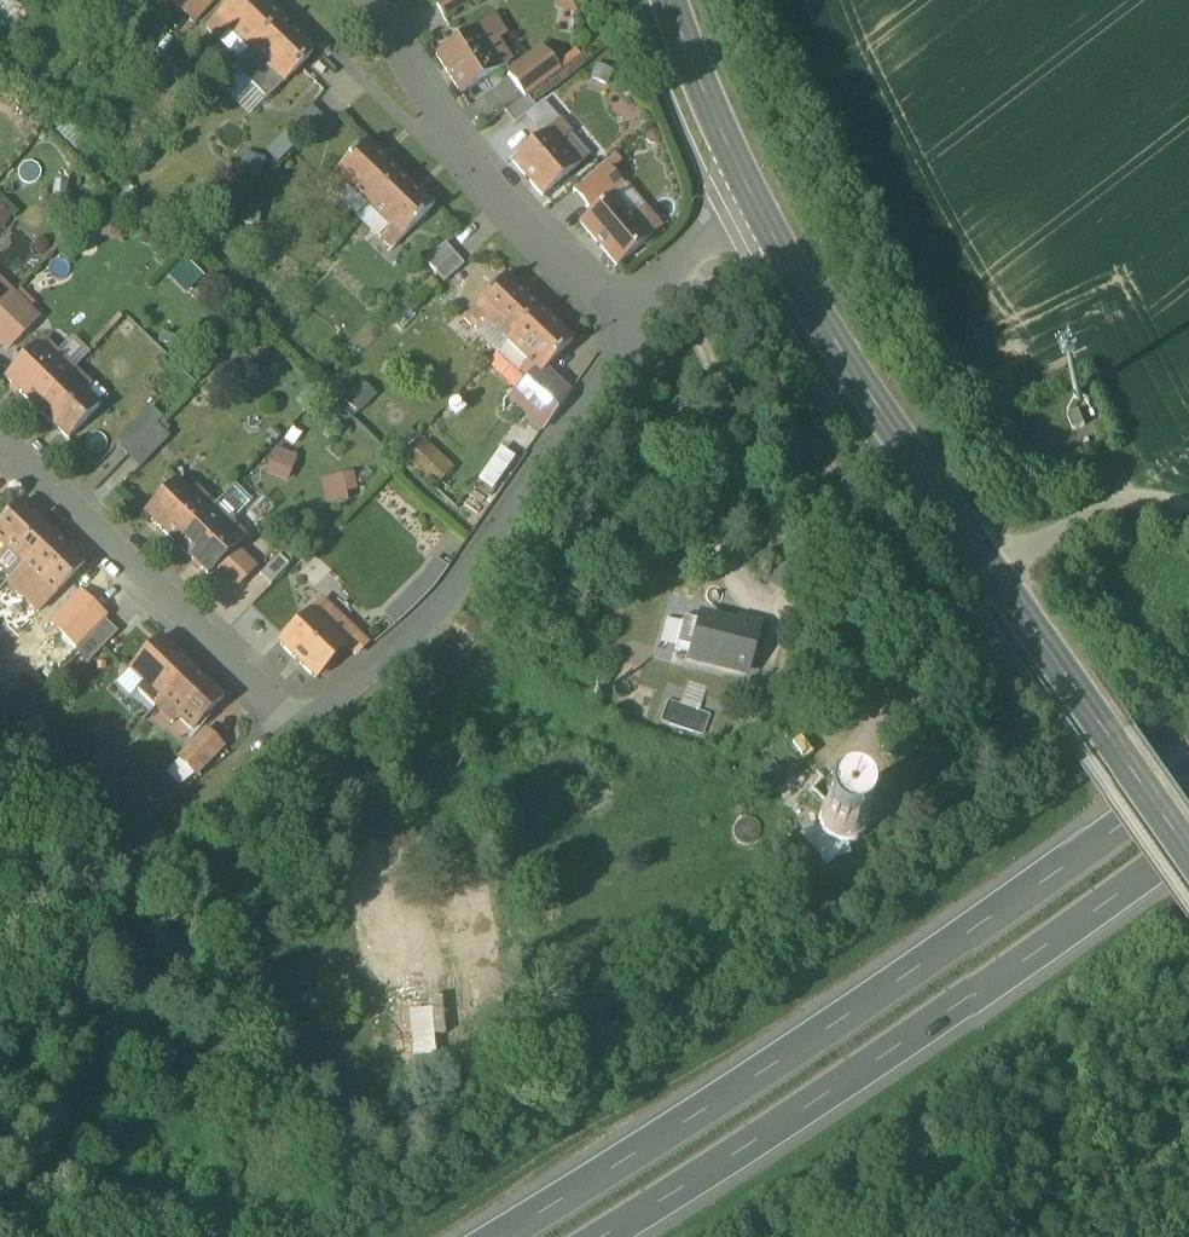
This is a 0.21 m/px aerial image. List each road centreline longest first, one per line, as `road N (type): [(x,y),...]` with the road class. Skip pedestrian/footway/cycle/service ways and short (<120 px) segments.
road 1 (motorway): [(1188,766),(748,1075),(490,1236)]
road 2 (secondary): [(1188,853),(848,364),(755,209)]
road 3 (motorway): [(598,1236),(916,1028),(1188,833)]
road 4 (residential): [(646,313),(512,517),(432,614),(295,728)]
road 5 (residential): [(0,446),(295,728)]
road 6 (residential): [(295,0),(485,185)]
road 7 (secondary): [(755,209),(672,0)]
road 8 (track): [(992,575),(1125,498),(1188,506)]
road 9 (residential): [(485,185),(379,0)]
road 10 (residential): [(295,728),(133,865)]
road 11 (residential): [(485,185),(646,313)]
road 12 (residential): [(755,209),(685,262),(646,313)]

